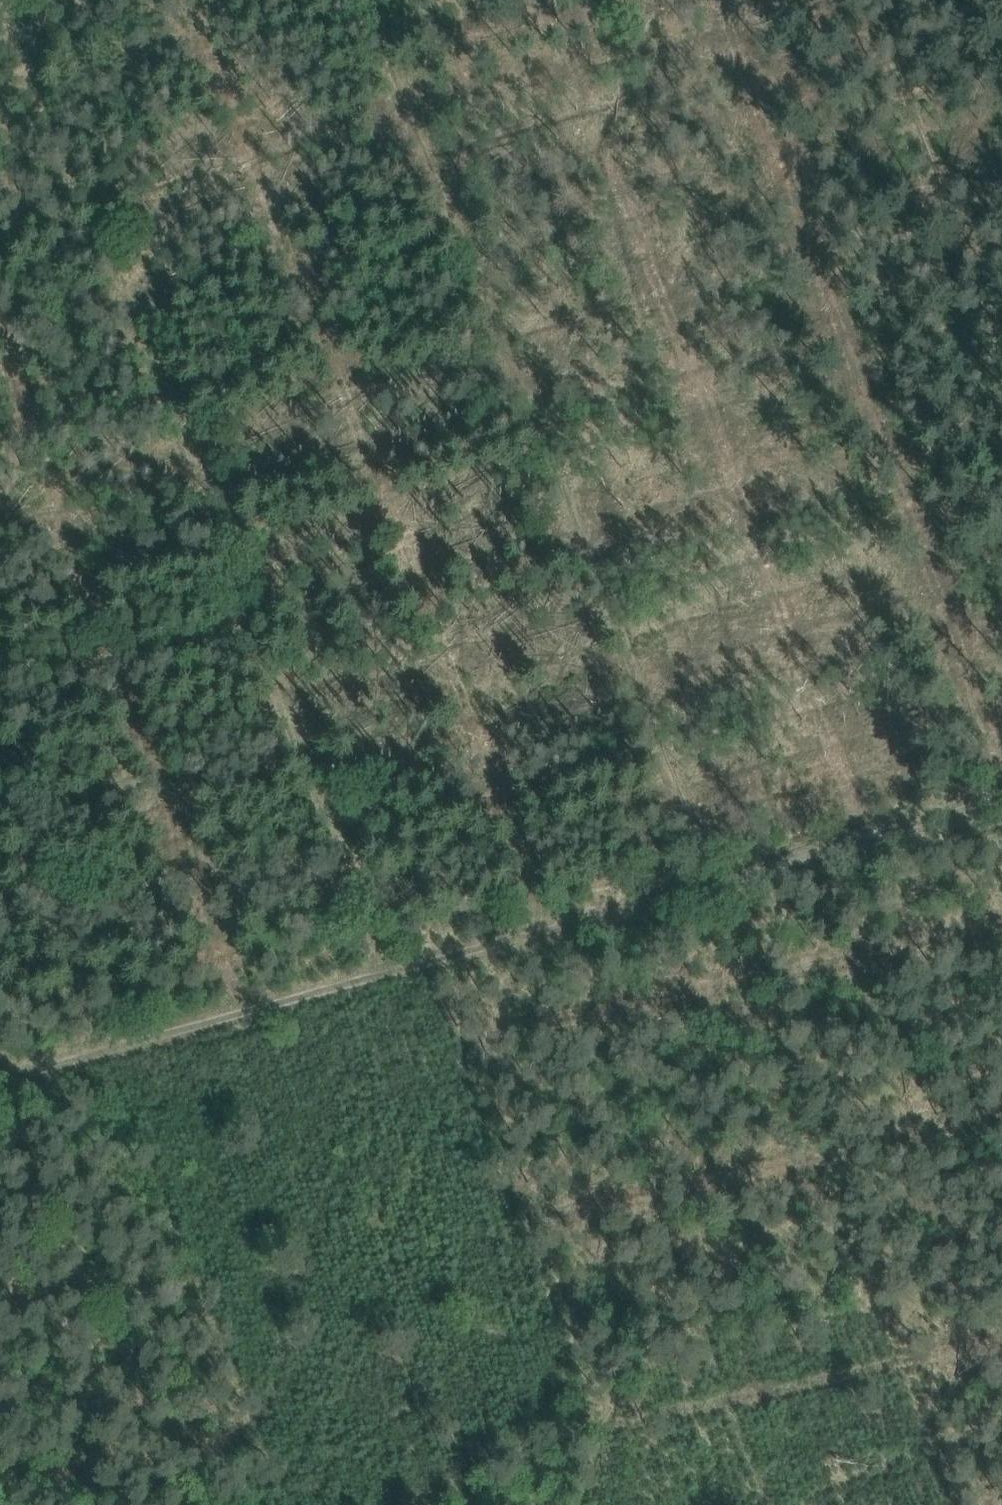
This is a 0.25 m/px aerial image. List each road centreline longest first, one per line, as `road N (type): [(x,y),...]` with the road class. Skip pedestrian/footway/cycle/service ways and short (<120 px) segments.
road 1 (track): [(1001,806),(95,1054)]
road 2 (track): [(876,0),(1001,324)]
road 3 (track): [(1001,1407),(925,1441),(949,1504)]

